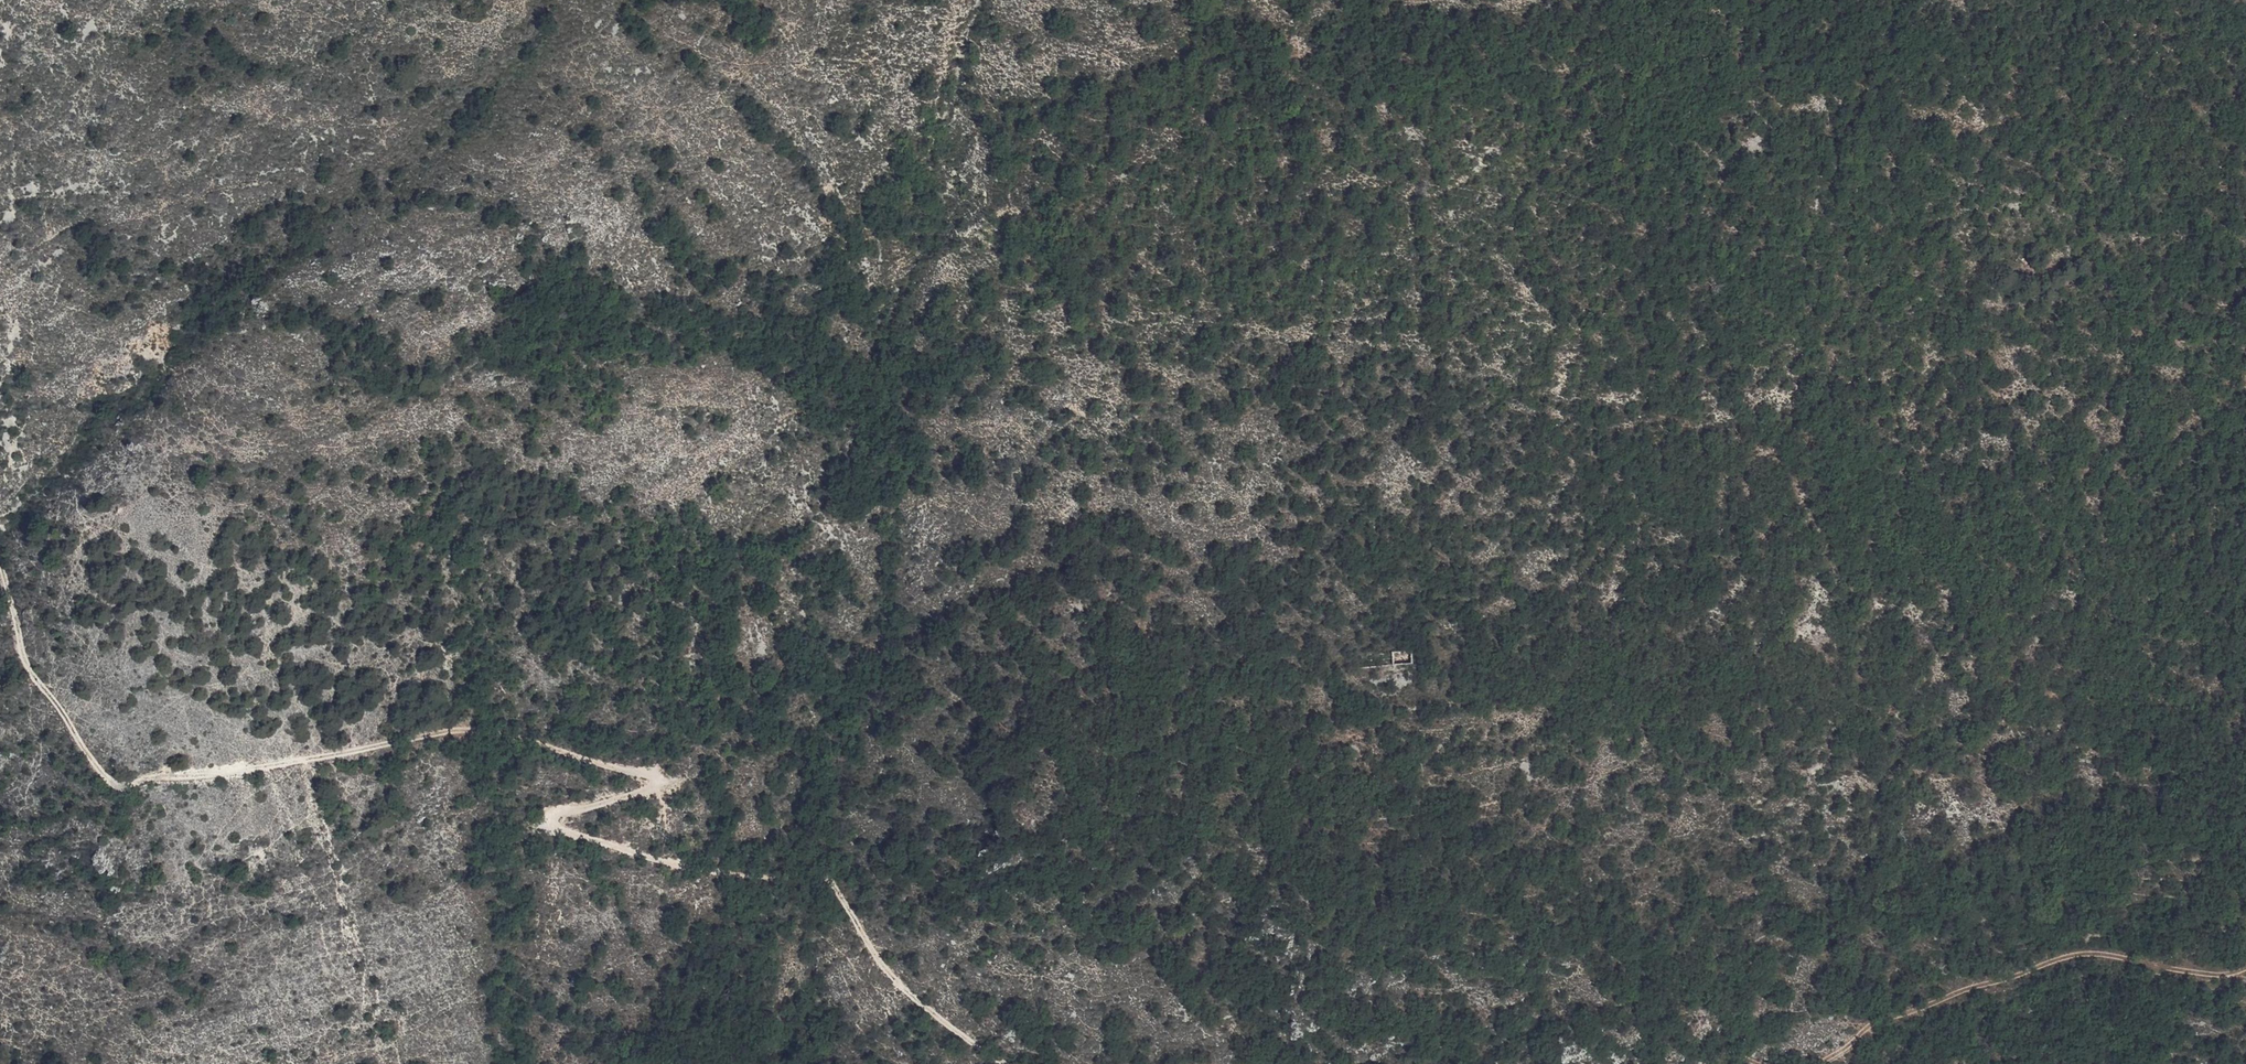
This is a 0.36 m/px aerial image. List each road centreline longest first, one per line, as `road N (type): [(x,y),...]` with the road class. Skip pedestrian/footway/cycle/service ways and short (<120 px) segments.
road 1 (track): [(1007,1063),(914,1004),(840,891),(821,880),(691,872),(552,827),(559,814),(662,783),(524,739),(450,732),(125,790),(101,772),(28,666),(0,566)]
road 2 (track): [(1817,1063),(1871,1024),(2077,956),(2213,975),(2245,971)]

